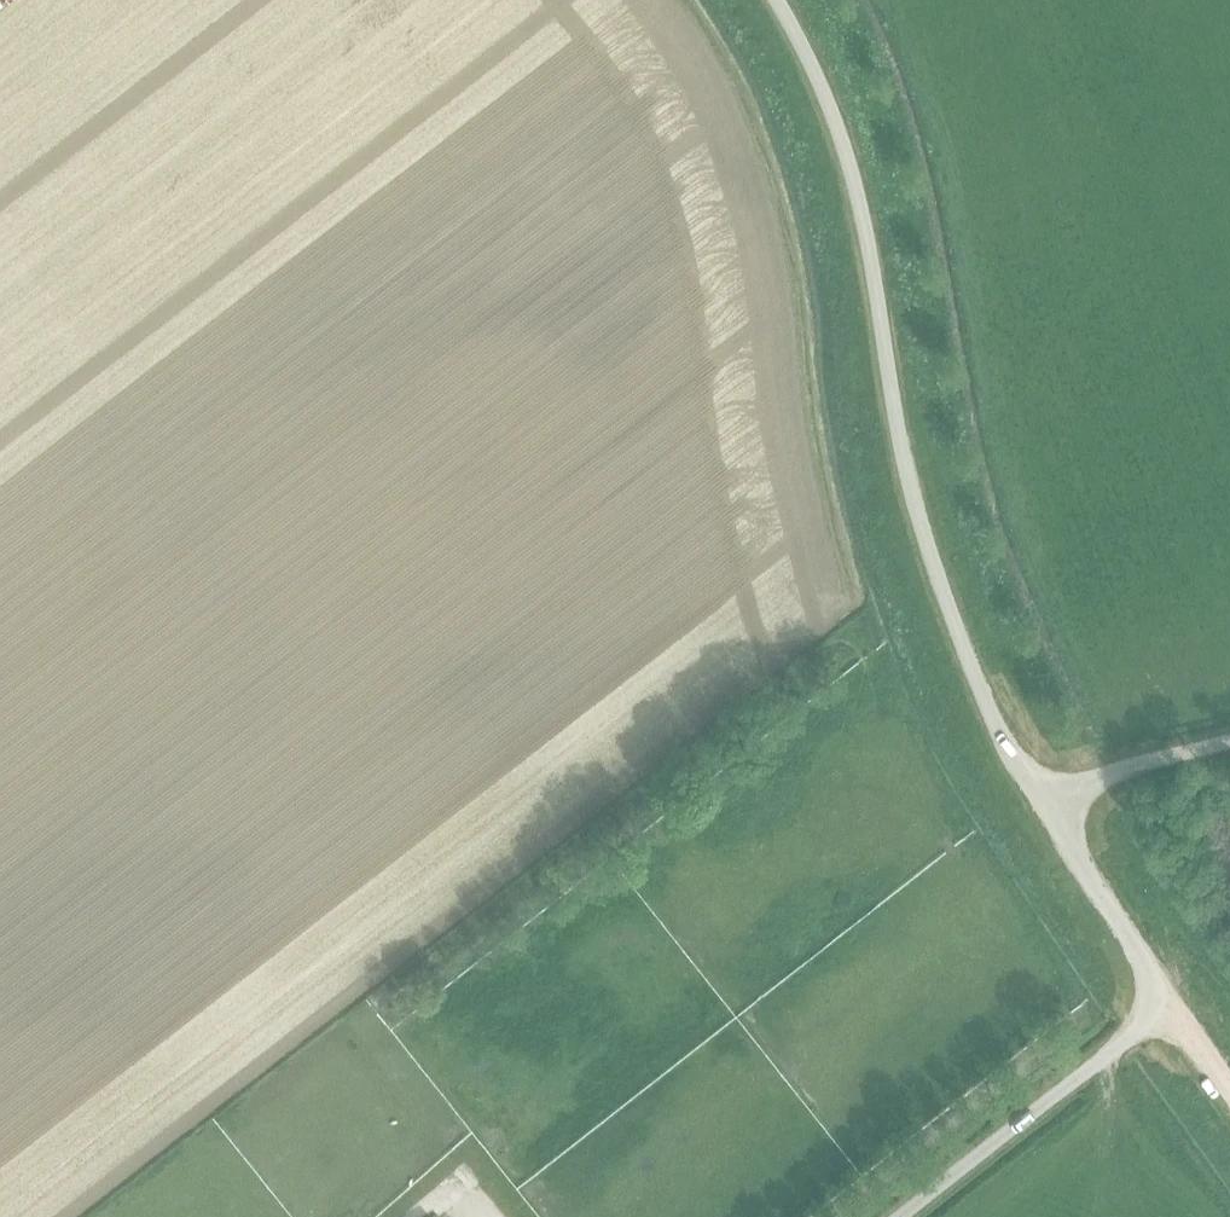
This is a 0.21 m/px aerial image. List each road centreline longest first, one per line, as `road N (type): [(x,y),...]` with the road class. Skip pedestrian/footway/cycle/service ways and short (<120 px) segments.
road 1 (unclassified): [(1041,802),(1003,738),(935,569),(900,443),(876,287),(839,129),(778,0)]
road 2 (unclassified): [(905,1216),(1172,1003)]
road 3 (unclassified): [(1172,1003),(1041,802)]
road 4 (unclassified): [(1041,802),(1119,771),(1229,744)]

